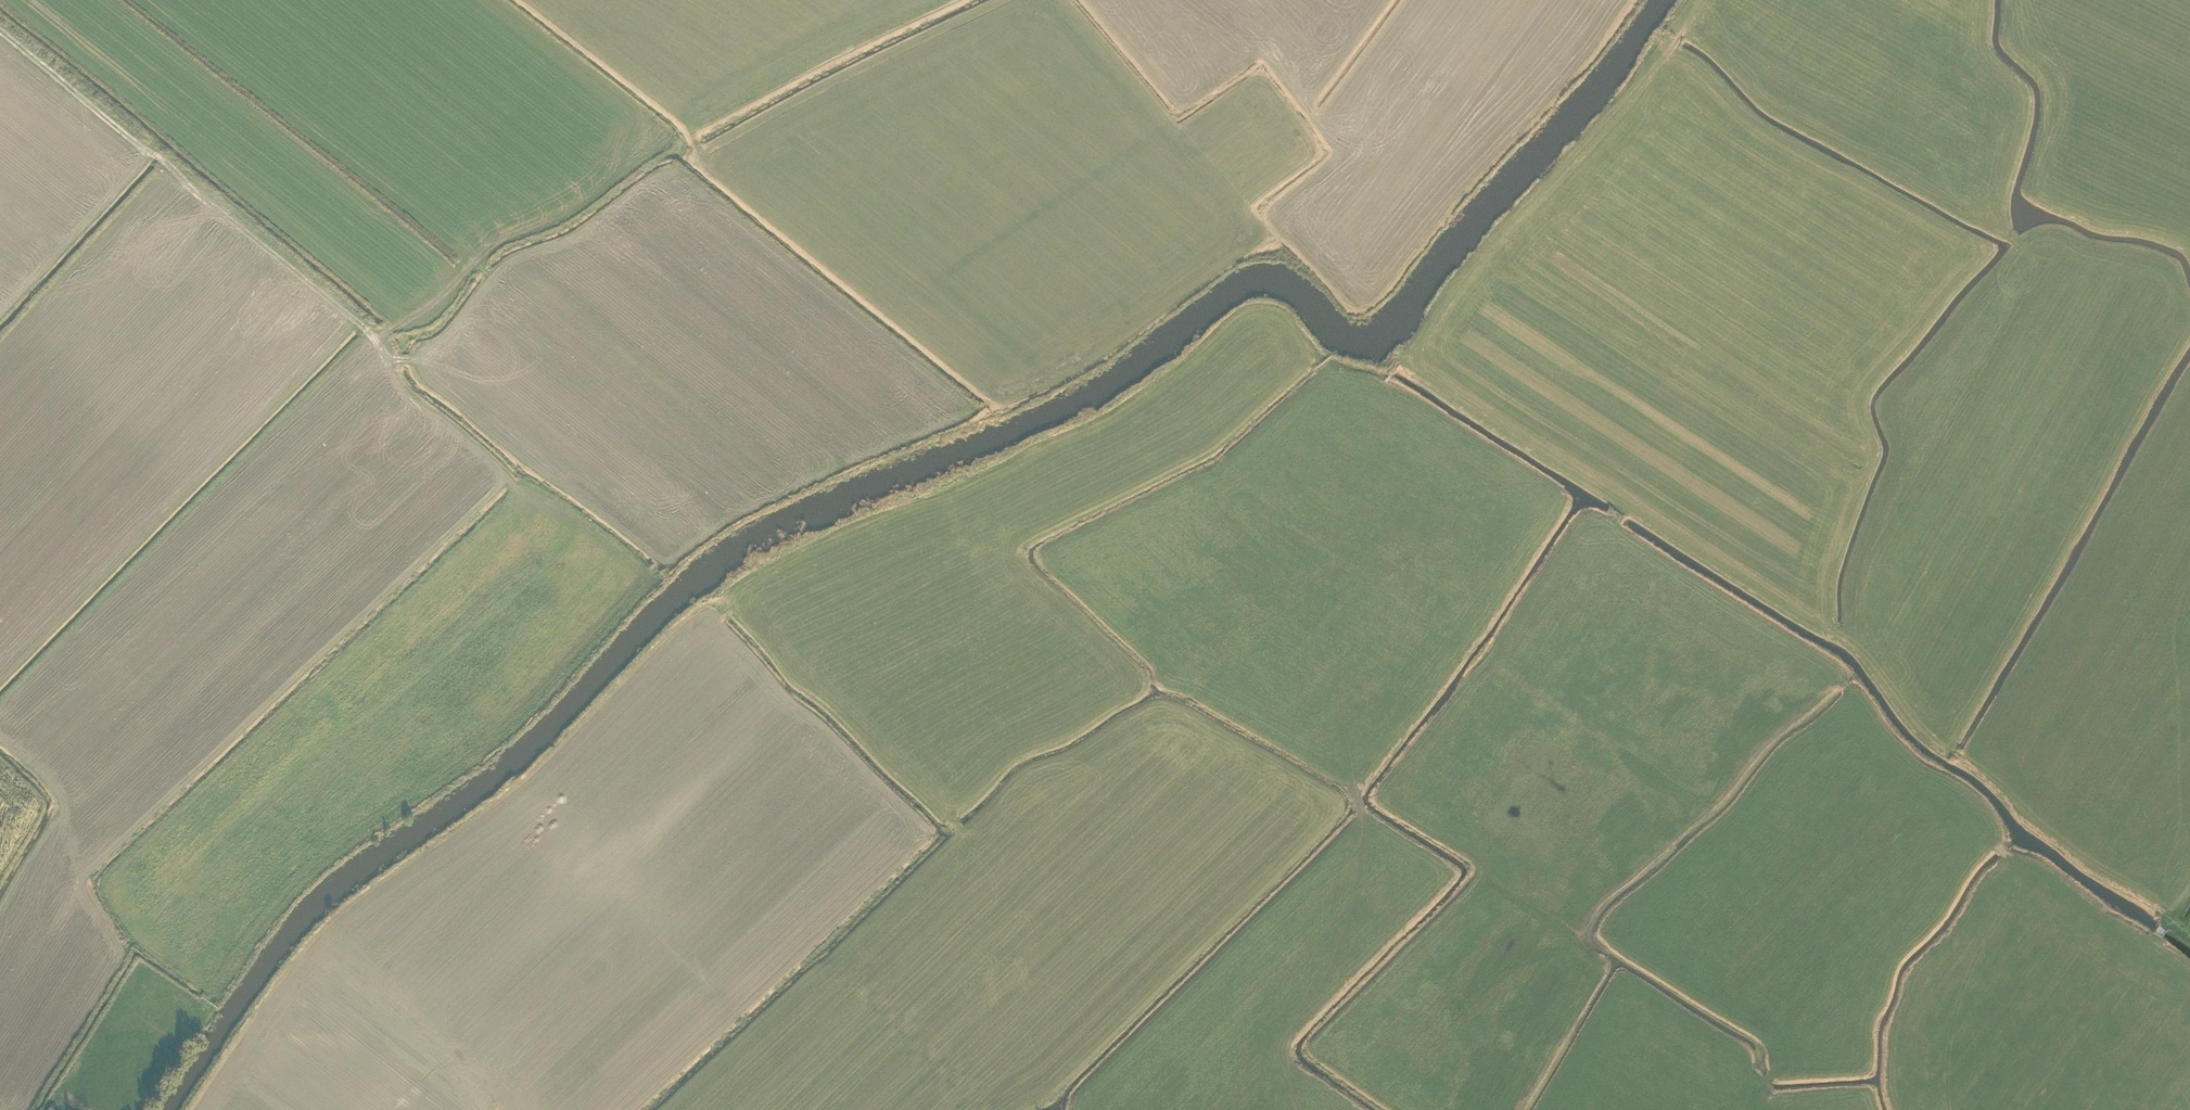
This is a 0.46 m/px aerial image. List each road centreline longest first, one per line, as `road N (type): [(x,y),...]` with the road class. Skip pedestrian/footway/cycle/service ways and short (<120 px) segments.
road 1 (track): [(0,30),(364,329),(403,392),(433,418)]

